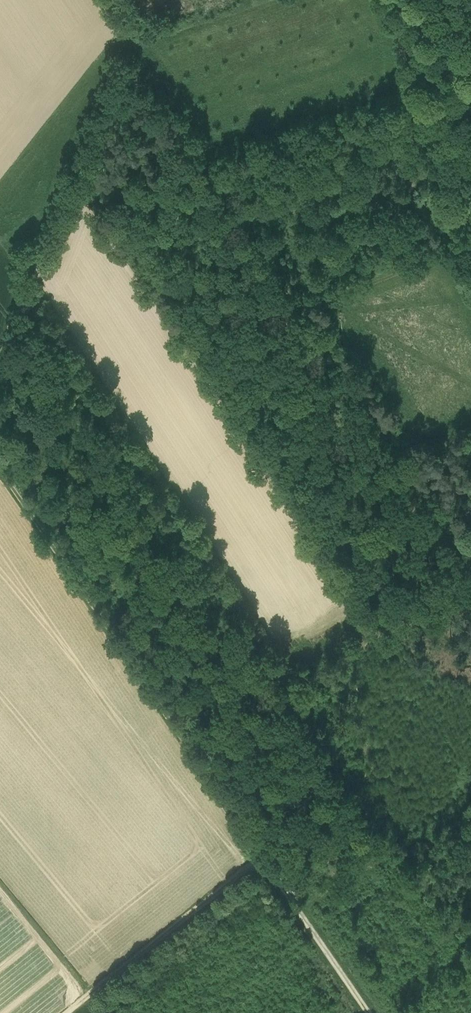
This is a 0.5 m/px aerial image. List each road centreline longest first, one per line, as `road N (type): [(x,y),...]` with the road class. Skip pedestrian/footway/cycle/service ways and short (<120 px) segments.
road 1 (track): [(0,468),(262,858)]
road 2 (track): [(125,32),(0,356)]
road 3 (track): [(69,1012),(262,858)]
road 4 (track): [(125,32),(242,216)]
road 5 (track): [(368,1012),(262,858)]

